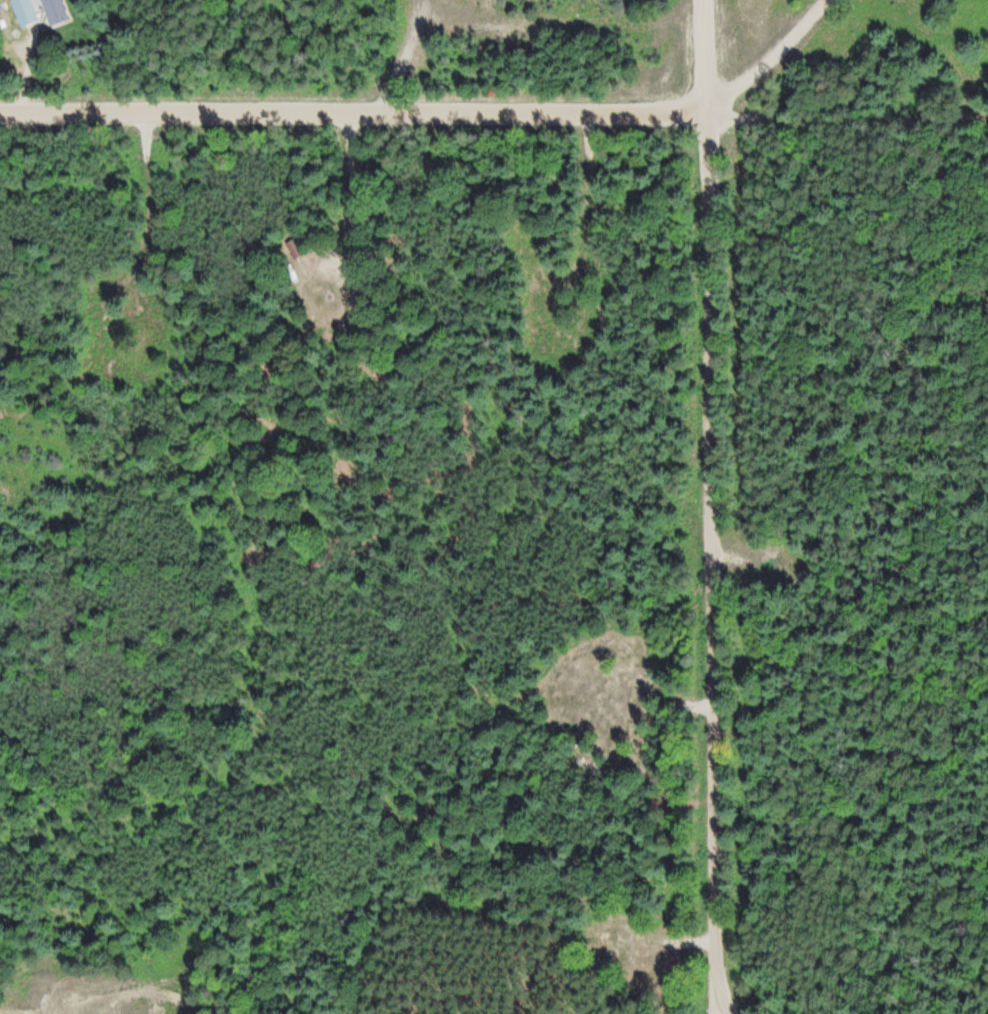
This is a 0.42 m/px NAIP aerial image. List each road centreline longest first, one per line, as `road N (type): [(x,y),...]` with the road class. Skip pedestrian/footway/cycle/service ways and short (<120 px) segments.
road 1 (track): [(725,1013),(718,959),(707,107)]
road 2 (residential): [(707,107),(0,115)]
road 3 (track): [(987,118),(739,120),(707,107)]

